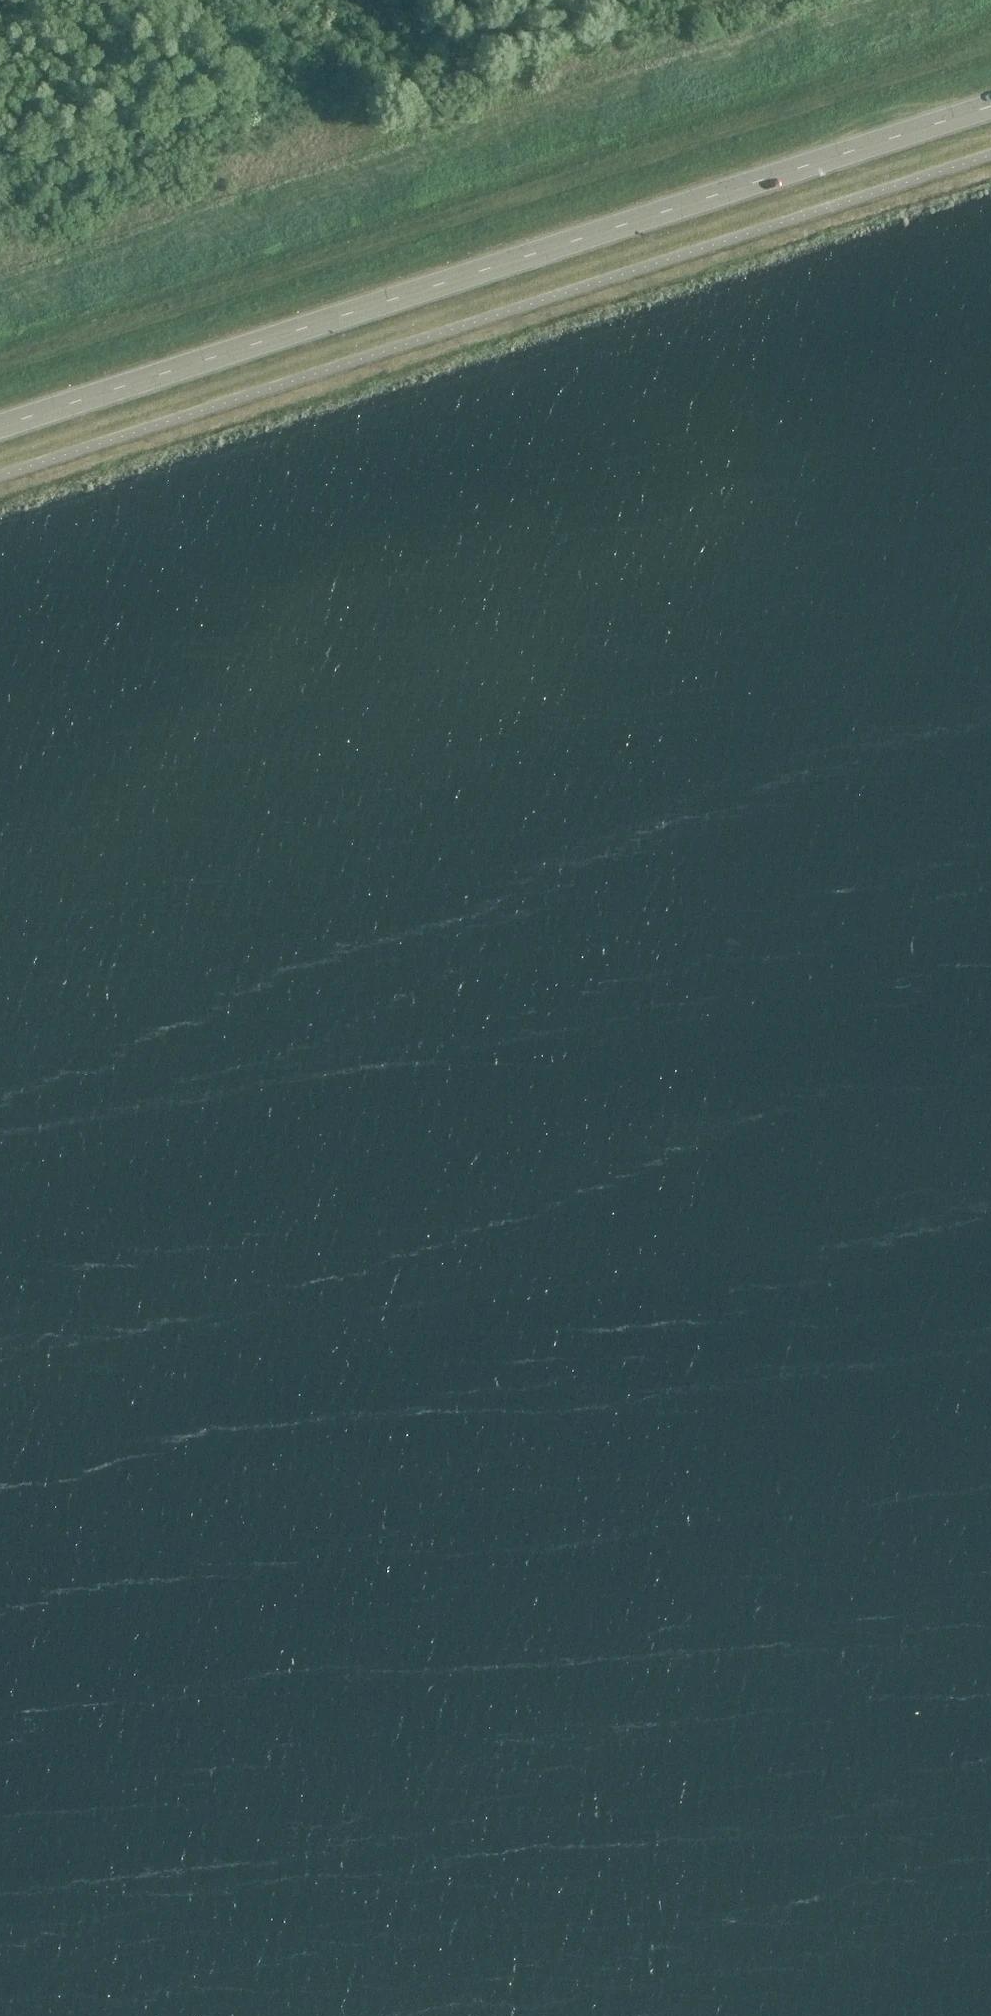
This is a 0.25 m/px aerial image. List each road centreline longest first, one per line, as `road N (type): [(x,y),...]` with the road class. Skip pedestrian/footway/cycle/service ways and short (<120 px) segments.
road 1 (tertiary): [(0,429),(990,104)]

